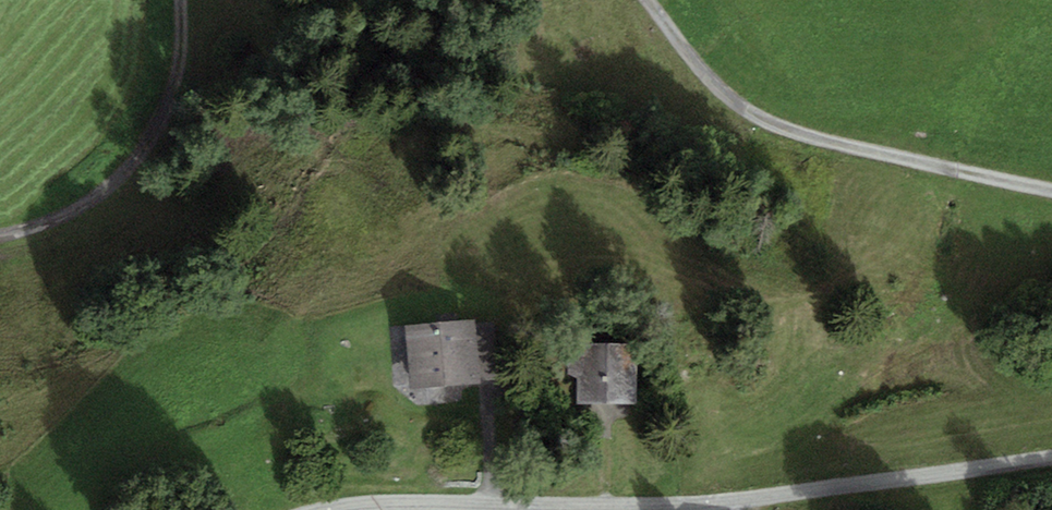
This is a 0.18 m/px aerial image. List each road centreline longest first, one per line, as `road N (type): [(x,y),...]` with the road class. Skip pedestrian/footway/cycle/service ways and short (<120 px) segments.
road 1 (unclassified): [(1051,455),(674,504),(368,502),(316,509)]
road 2 (track): [(1051,191),(829,143),(760,119),(712,82),(646,0)]
road 3 (track): [(181,0),(175,92),(148,146),(78,207),(0,236)]

